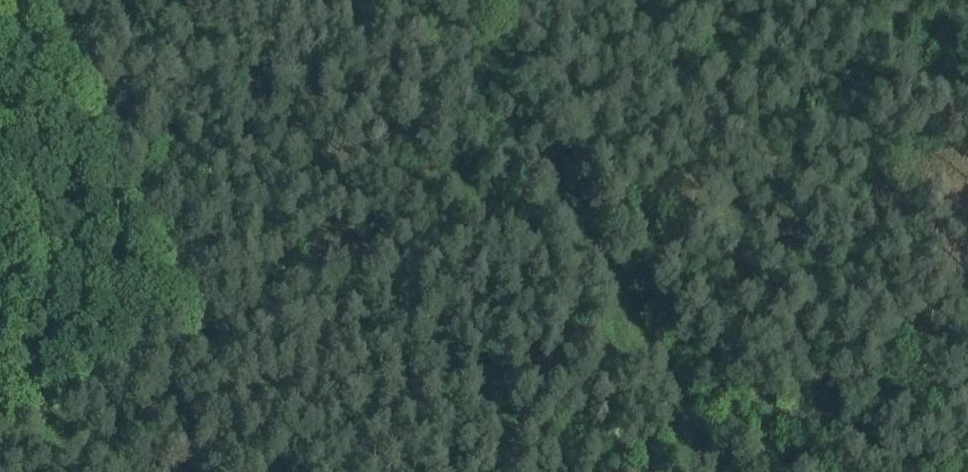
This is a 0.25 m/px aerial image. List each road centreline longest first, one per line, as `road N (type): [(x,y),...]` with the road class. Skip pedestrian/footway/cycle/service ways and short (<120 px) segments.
road 1 (track): [(834,471),(967,392)]

